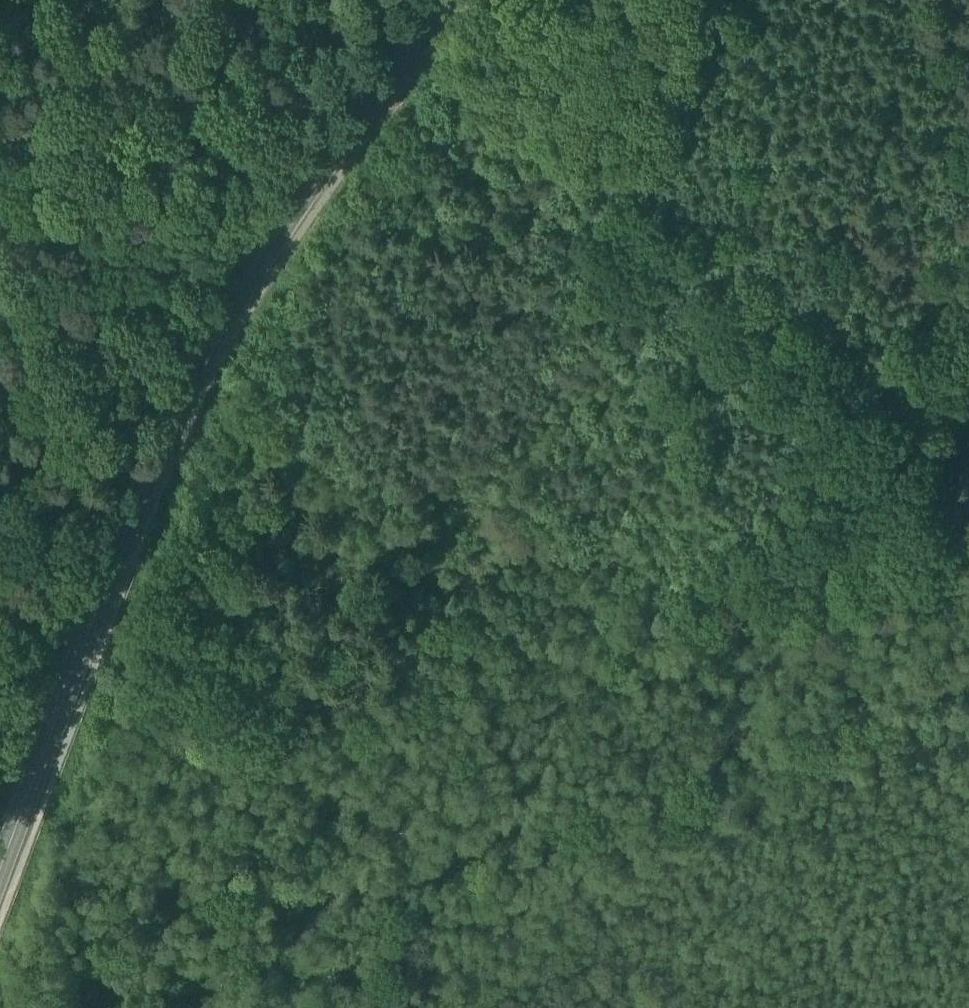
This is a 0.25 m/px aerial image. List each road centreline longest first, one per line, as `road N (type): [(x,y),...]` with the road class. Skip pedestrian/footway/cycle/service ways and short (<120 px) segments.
road 1 (secondary): [(0,868),(171,412),(264,247),(444,0)]
road 2 (track): [(418,35),(474,70),(855,439)]

